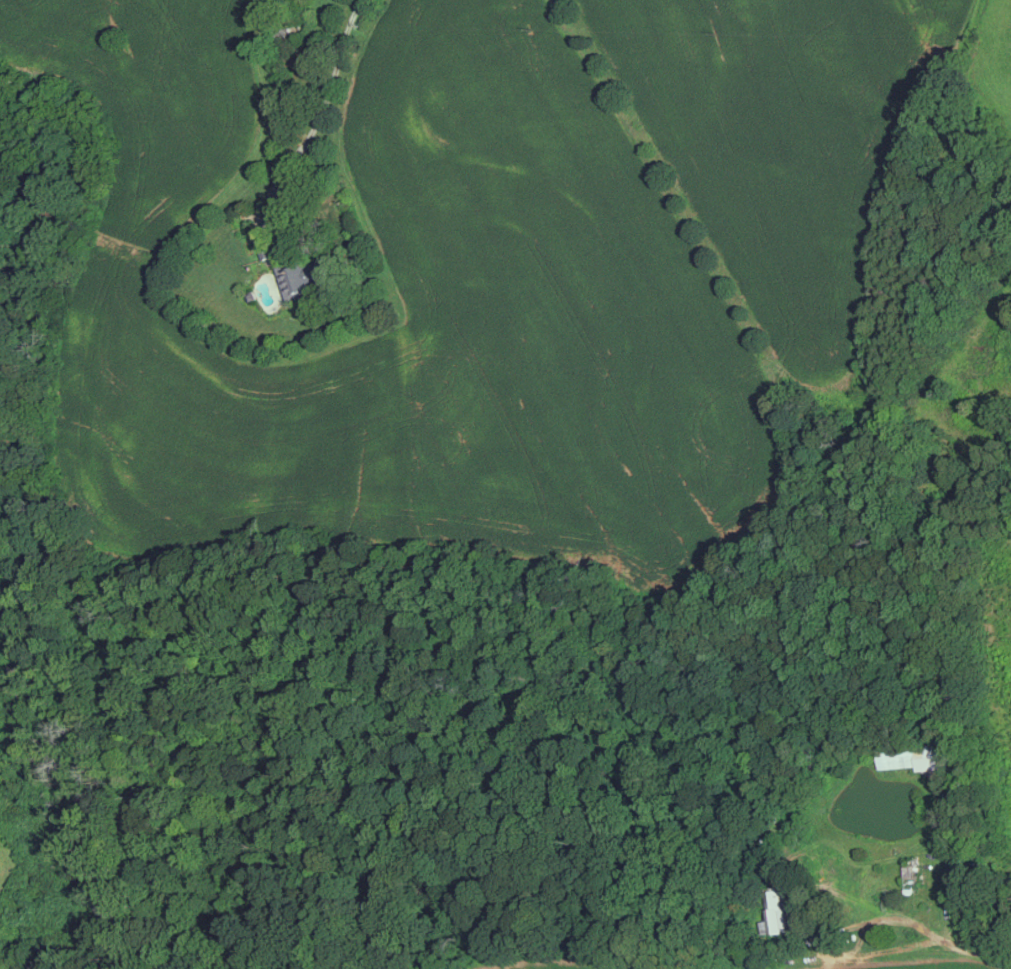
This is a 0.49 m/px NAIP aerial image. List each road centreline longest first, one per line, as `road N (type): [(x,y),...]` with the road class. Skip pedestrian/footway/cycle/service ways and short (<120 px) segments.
road 1 (residential): [(360,0),(343,29),(314,149),(319,253)]

